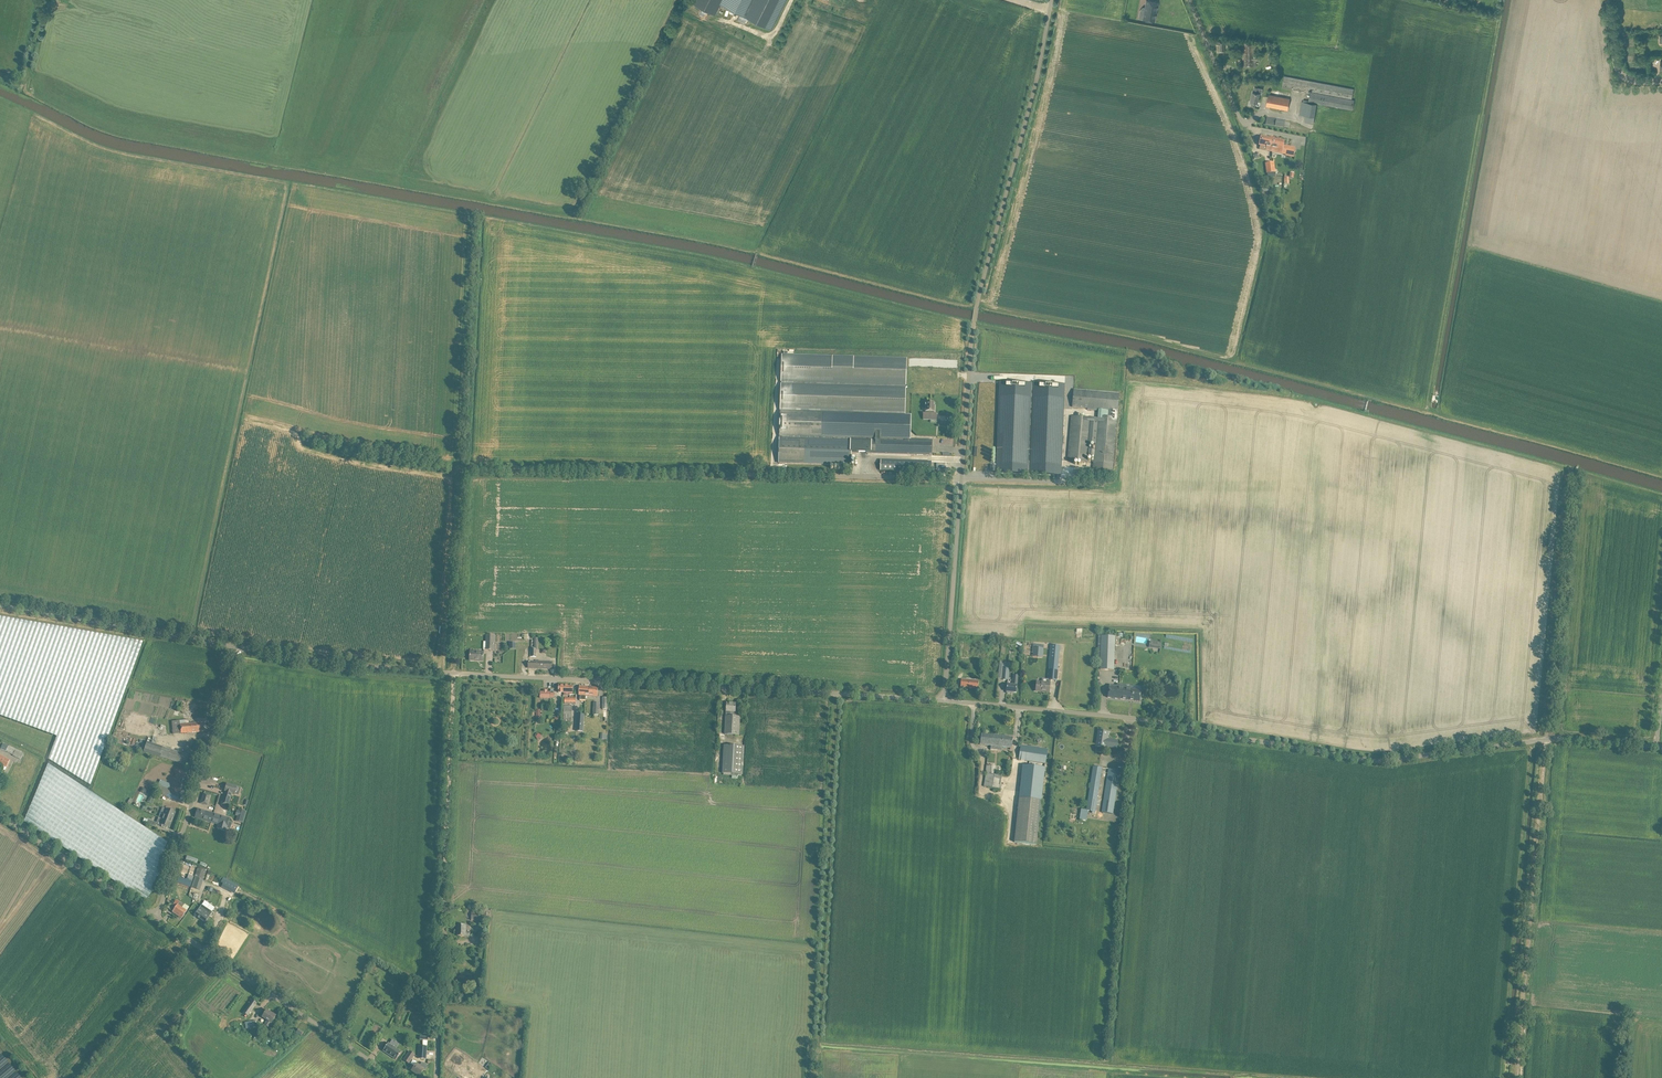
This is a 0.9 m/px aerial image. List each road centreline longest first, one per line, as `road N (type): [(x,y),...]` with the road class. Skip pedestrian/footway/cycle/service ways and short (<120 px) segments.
road 1 (unclassified): [(1654,747),(1558,739),(1378,760),(1133,718),(944,701)]
road 2 (unclassified): [(944,701),(342,664),(239,647)]
road 3 (track): [(1517,1077),(1570,470)]
road 4 (unclassified): [(960,478),(974,321),(1051,0)]
road 5 (track): [(817,1077),(836,693)]
road 6 (unclassified): [(394,1077),(157,918)]
road 7 (unclassified): [(157,918),(239,647)]
road 8 (unclassified): [(0,605),(239,647)]
road 9 (unclassified): [(944,701),(960,478)]
road 10 (track): [(444,886),(454,671)]
road 11 (unclassified): [(435,1077),(444,886)]
road 12 (unclassified): [(157,918),(0,814)]

